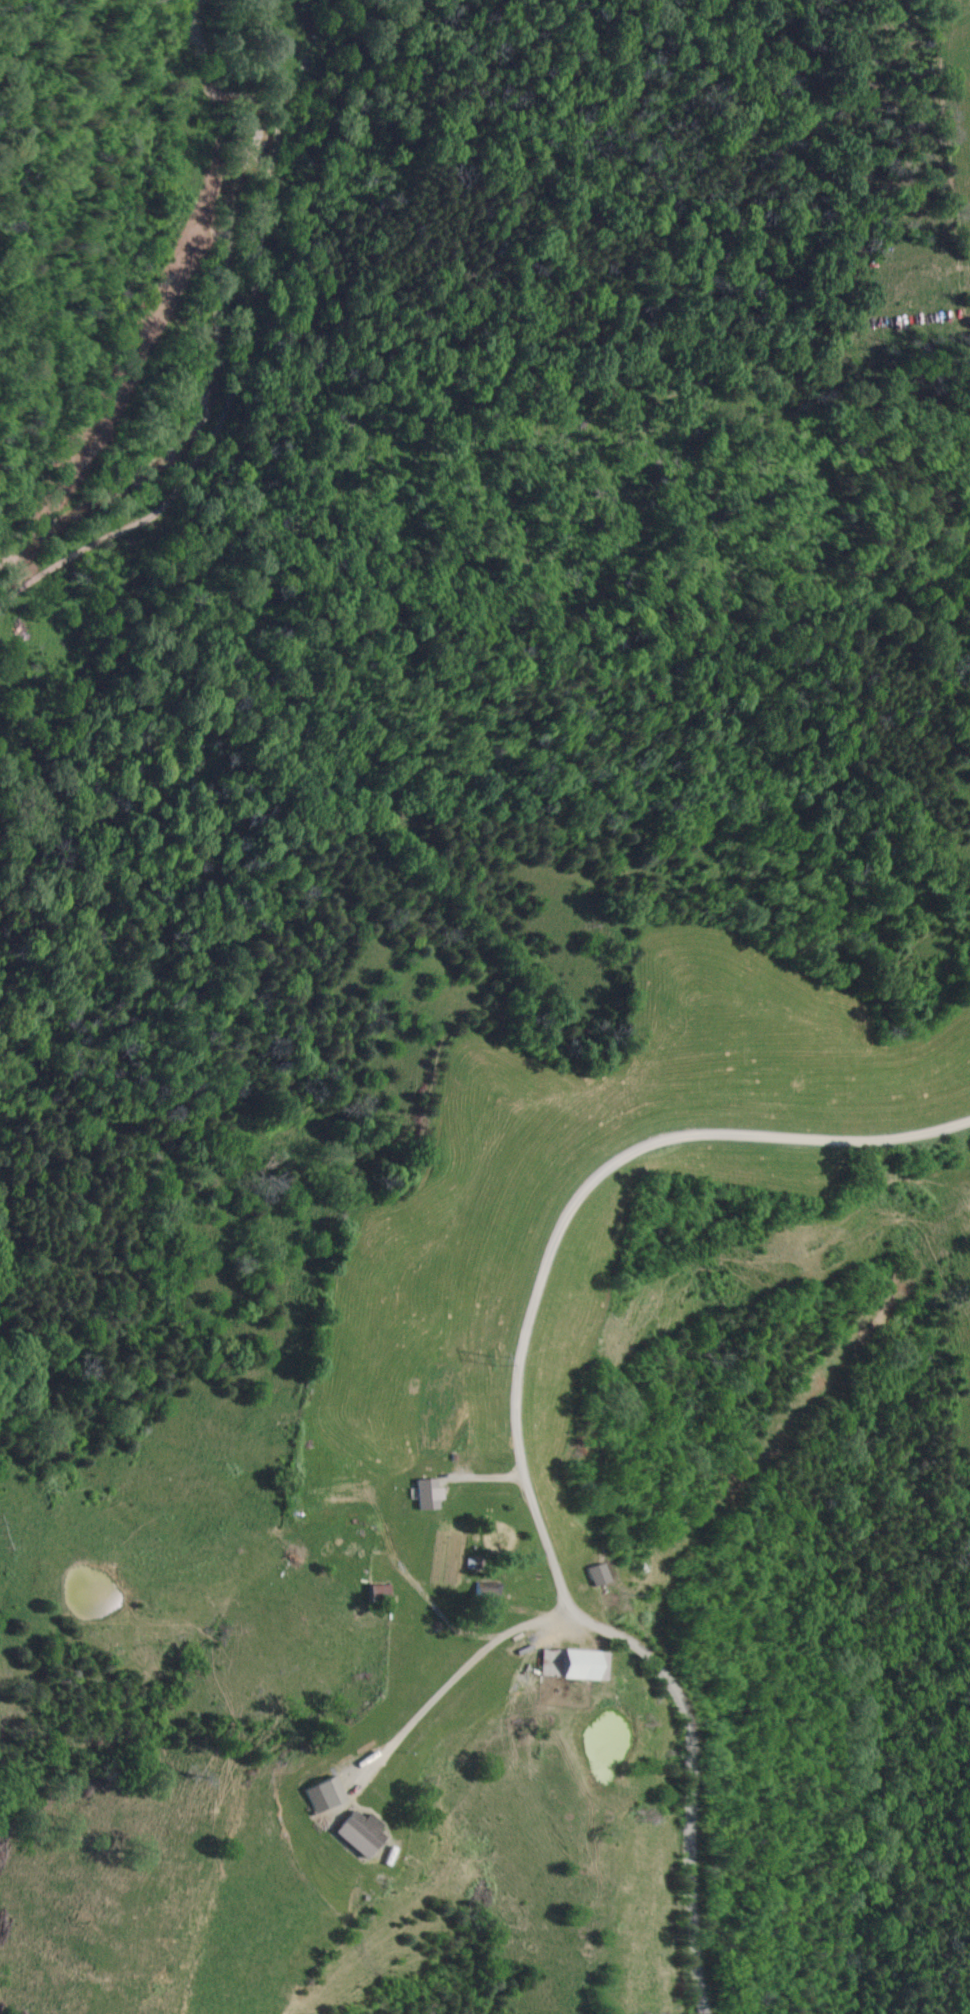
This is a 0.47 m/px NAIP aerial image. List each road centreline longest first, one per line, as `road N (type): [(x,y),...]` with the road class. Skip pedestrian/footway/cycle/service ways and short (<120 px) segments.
road 1 (residential): [(715,2013),(686,1692),(633,1641),(575,1616),(568,1600),(517,1439),(528,1327),(553,1239),(569,1212),(616,1160),(639,1148),(679,1136),(892,1138),(969,1114)]

